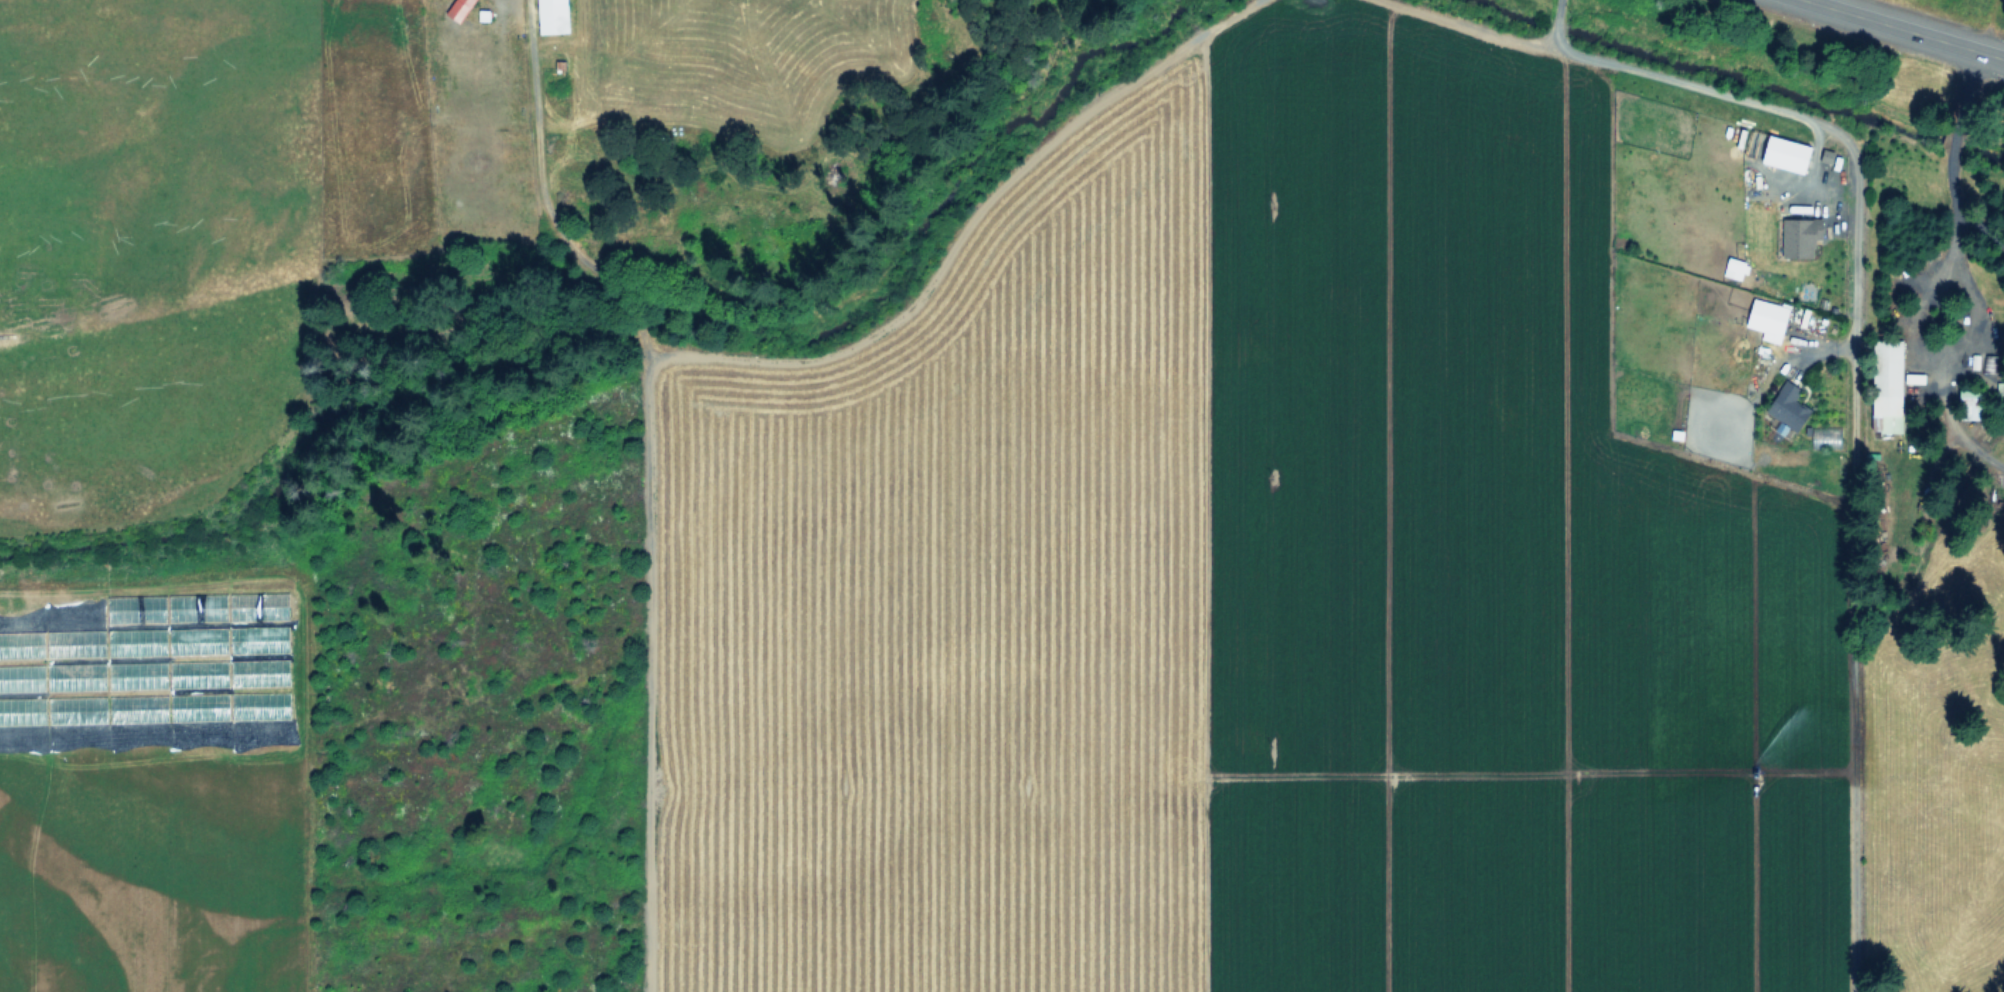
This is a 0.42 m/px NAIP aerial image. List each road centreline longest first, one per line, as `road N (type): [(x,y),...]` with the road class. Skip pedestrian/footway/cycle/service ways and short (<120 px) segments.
road 1 (residential): [(1558,39),(1574,52),(1811,118),(1848,144),(1844,499)]
road 2 (trunk): [(1810,0),(1976,49)]

